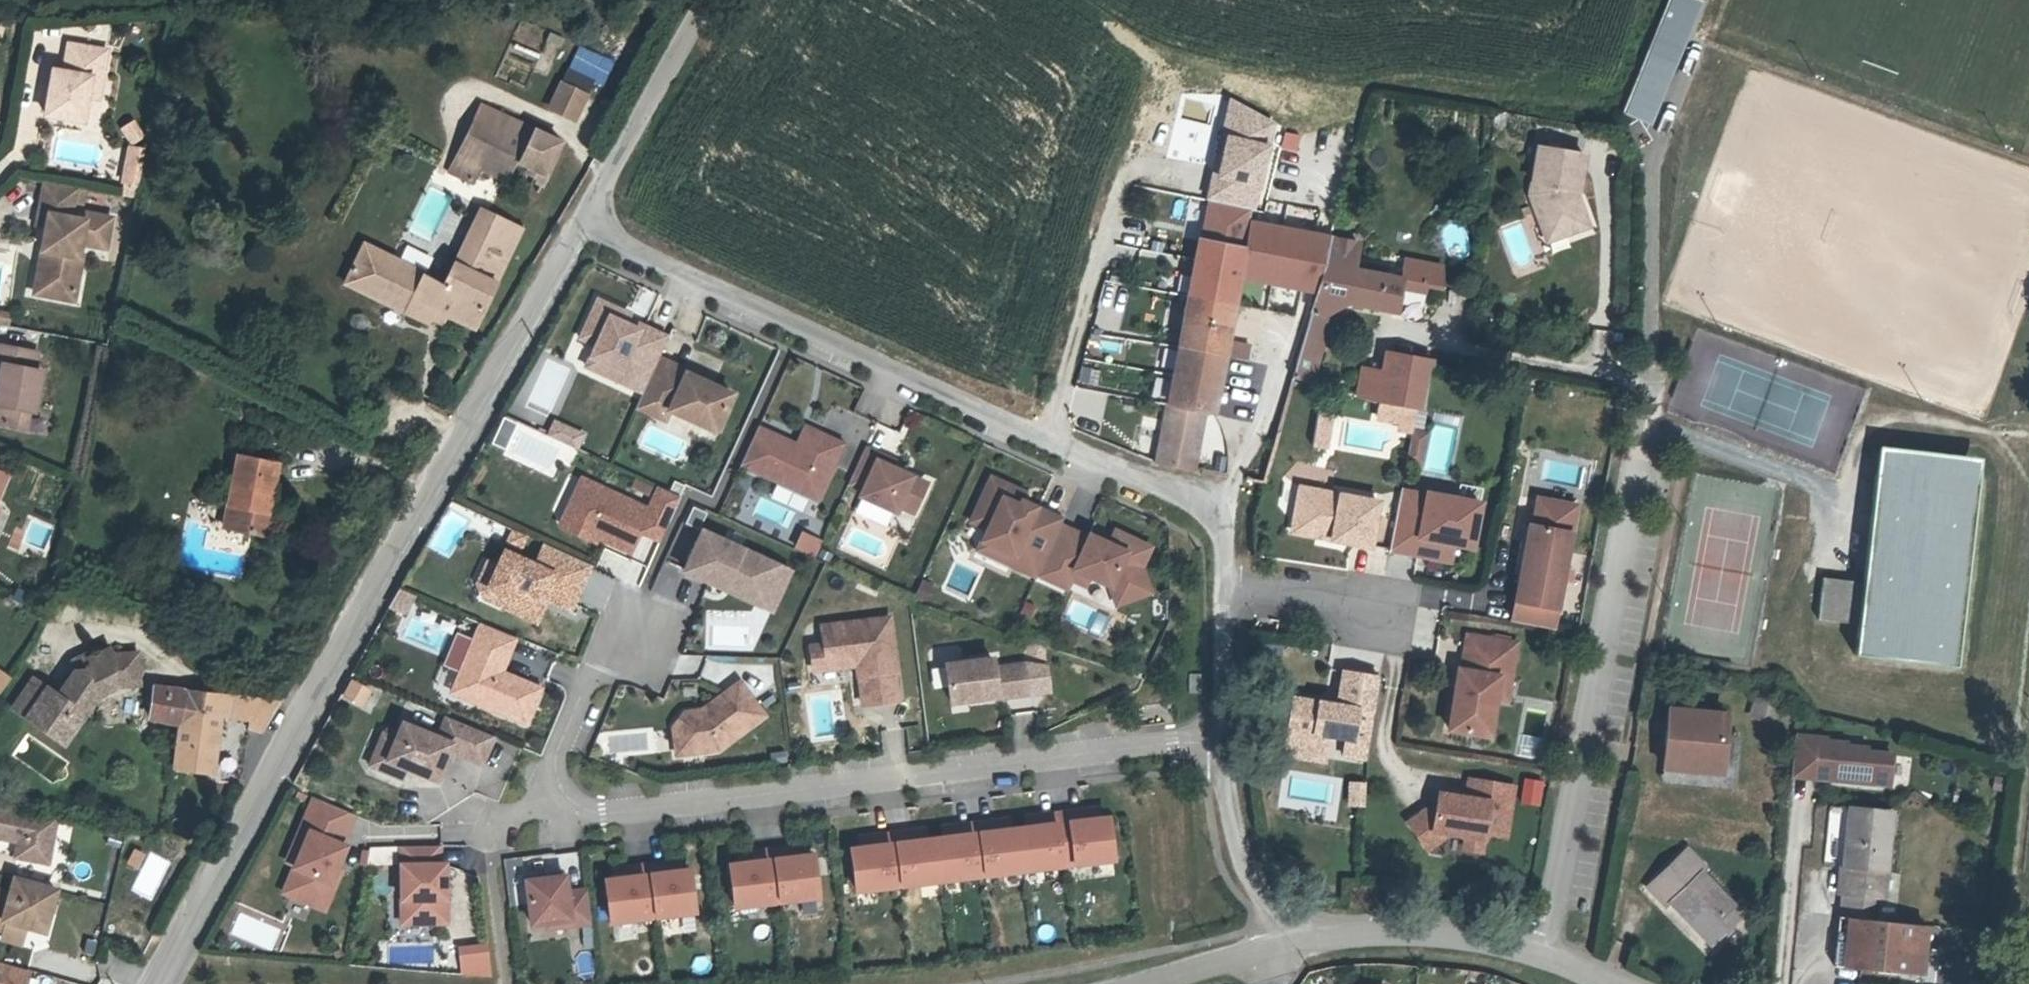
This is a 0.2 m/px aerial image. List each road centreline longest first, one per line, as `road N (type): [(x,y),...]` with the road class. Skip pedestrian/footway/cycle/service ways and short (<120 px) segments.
road 1 (residential): [(1224,740),(1223,541),(1212,513),(584,223)]
road 2 (unclassified): [(156,983),(584,223)]
road 3 (residential): [(558,801),(589,815),(1224,740)]
road 4 (residential): [(1648,387),(1542,955)]
road 5 (unclassified): [(584,223),(713,0)]
road 6 (residential): [(1294,945),(1409,932),(1542,955)]
road 7 (residential): [(1294,945),(1241,859),(1224,740)]
road 8 (residential): [(634,629),(594,667),(551,779),(558,801)]
road 9 (residential): [(1142,983),(1263,952)]

